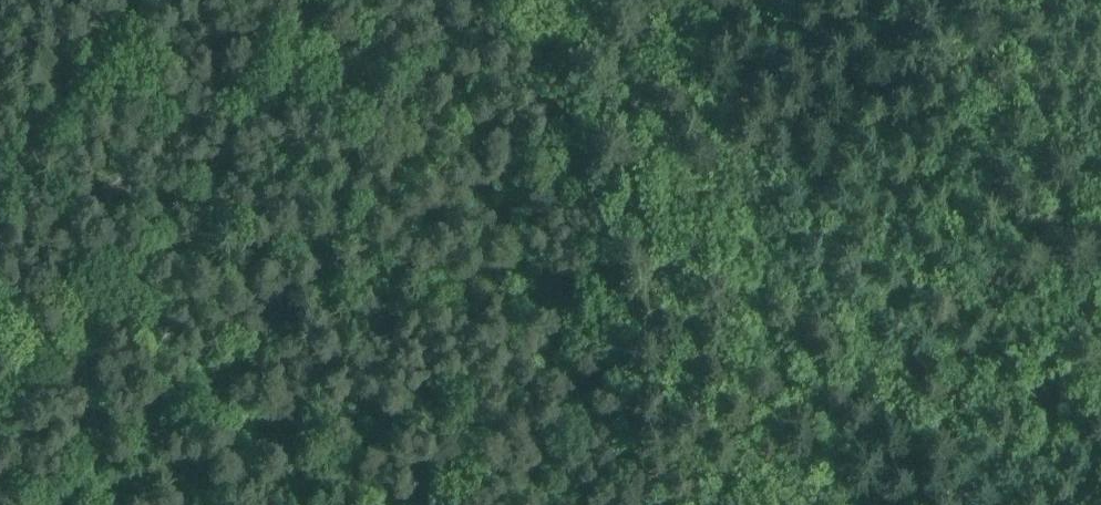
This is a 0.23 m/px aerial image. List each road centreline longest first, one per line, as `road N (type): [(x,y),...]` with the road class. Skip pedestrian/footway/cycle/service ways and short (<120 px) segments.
road 1 (track): [(682,504),(579,0)]

